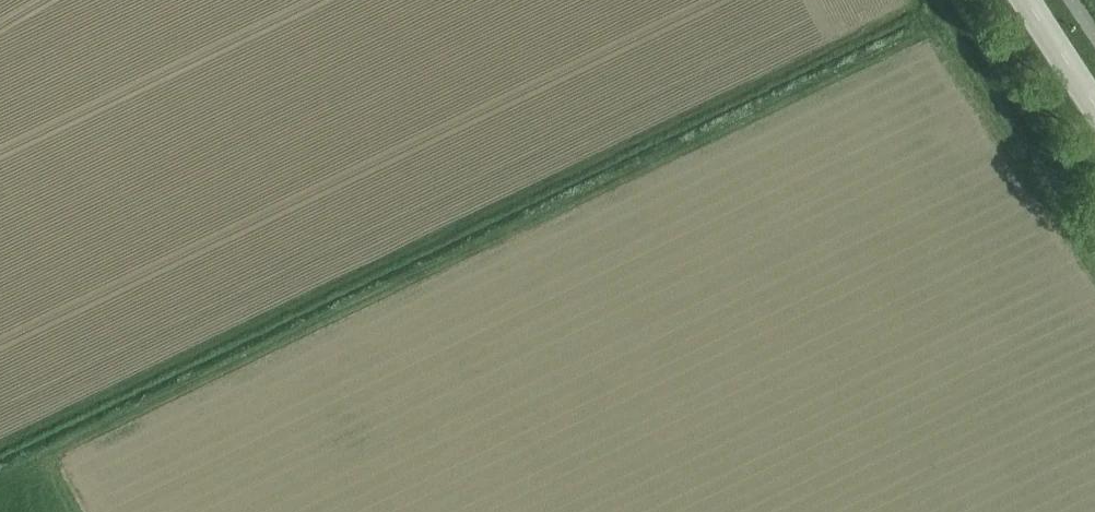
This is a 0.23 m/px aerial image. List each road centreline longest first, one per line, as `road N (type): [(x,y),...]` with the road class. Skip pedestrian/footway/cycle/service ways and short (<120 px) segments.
road 1 (secondary): [(1026,0),(1094,105)]

